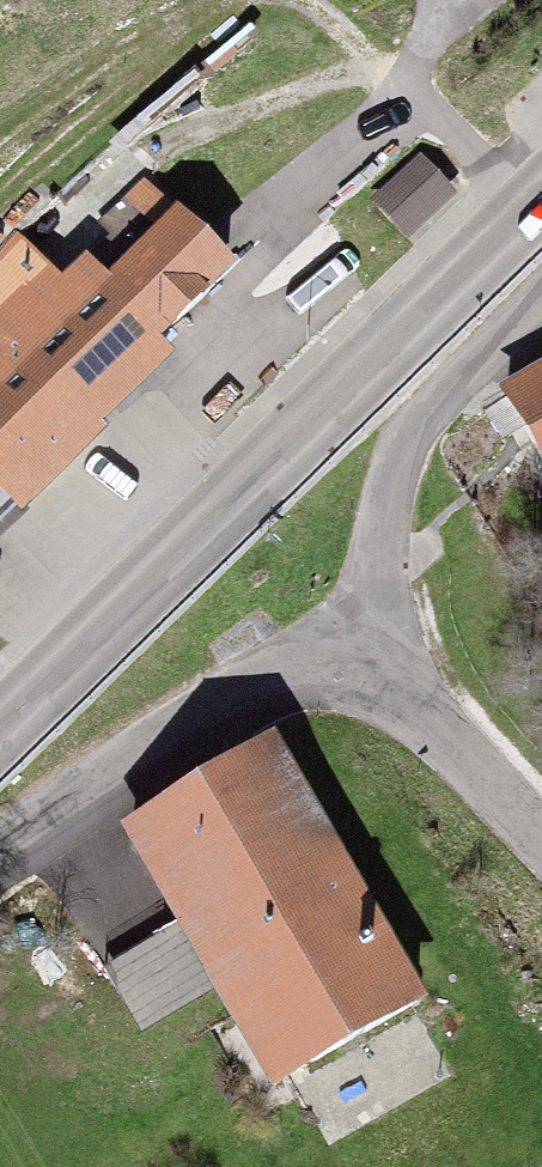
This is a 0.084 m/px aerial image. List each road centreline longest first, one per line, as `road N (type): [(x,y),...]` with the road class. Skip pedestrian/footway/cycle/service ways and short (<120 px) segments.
road 1 (primary): [(541,196),(178,539),(0,726)]
road 2 (residential): [(400,648),(250,688),(0,834)]
road 3 (residential): [(400,648),(383,530),(396,461),(435,405),(541,299)]
road 4 (residential): [(541,824),(486,767),(400,648)]

